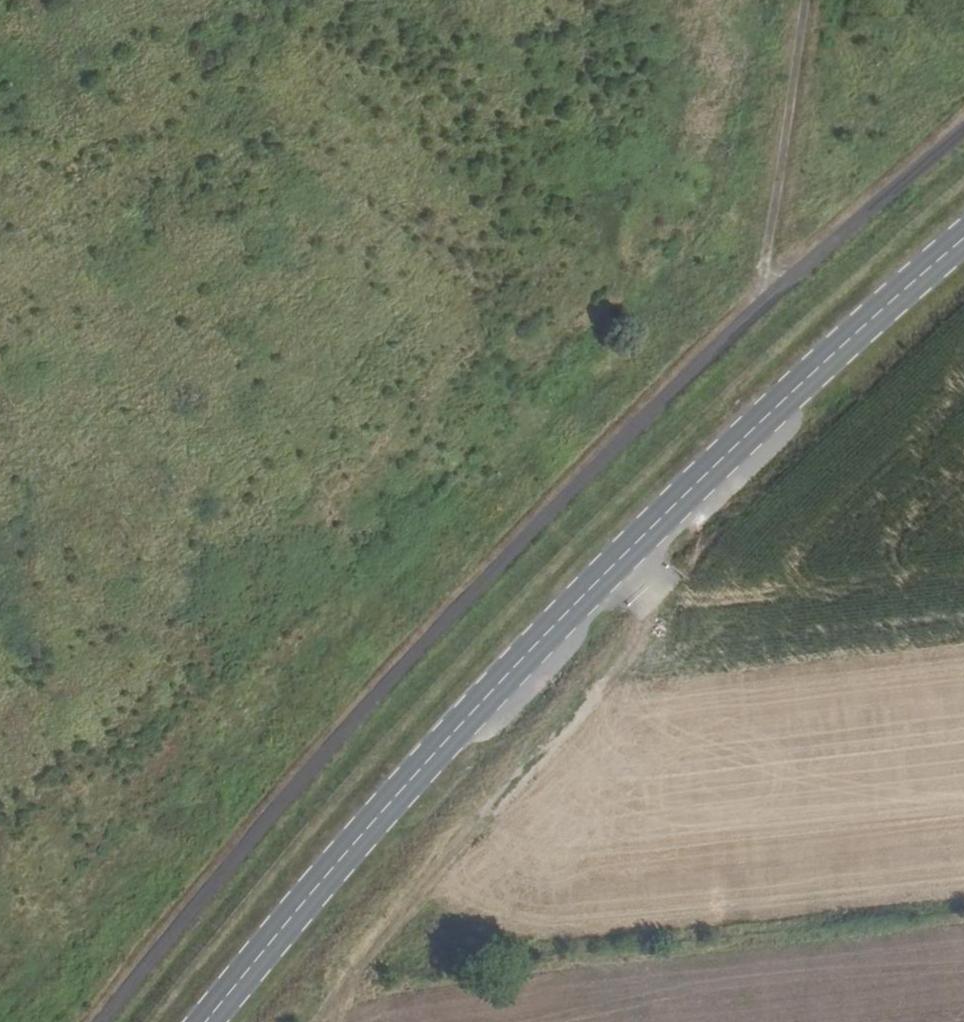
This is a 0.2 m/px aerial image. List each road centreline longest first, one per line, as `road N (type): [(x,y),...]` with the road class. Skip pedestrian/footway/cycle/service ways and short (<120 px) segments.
road 1 (secondary): [(963,243),(624,553),(425,764),(203,1021)]
road 2 (track): [(795,0),(766,292)]

